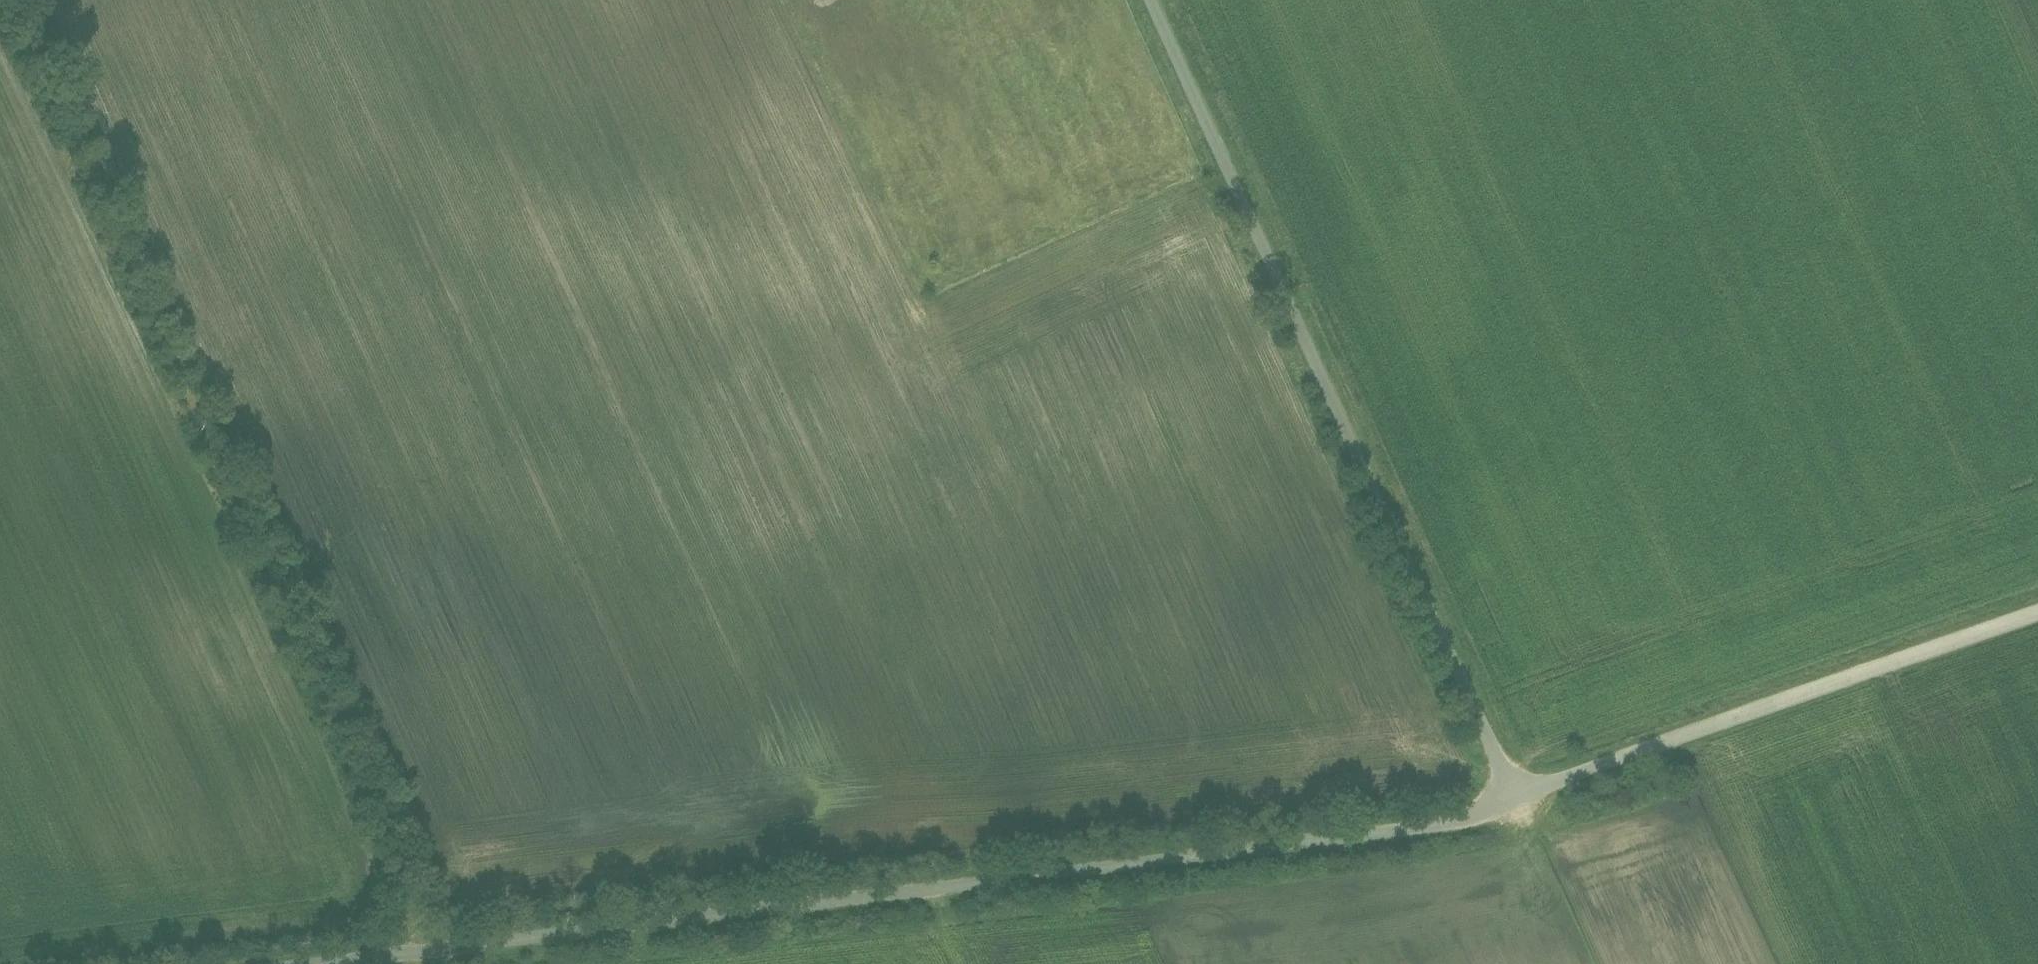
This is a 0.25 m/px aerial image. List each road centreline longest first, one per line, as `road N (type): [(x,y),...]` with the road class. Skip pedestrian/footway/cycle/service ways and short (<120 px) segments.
road 1 (unclassified): [(1513,800),(1470,818),(277,963)]
road 2 (unclassified): [(1149,0),(1513,800)]
road 3 (unclassified): [(2037,614),(1513,800)]

